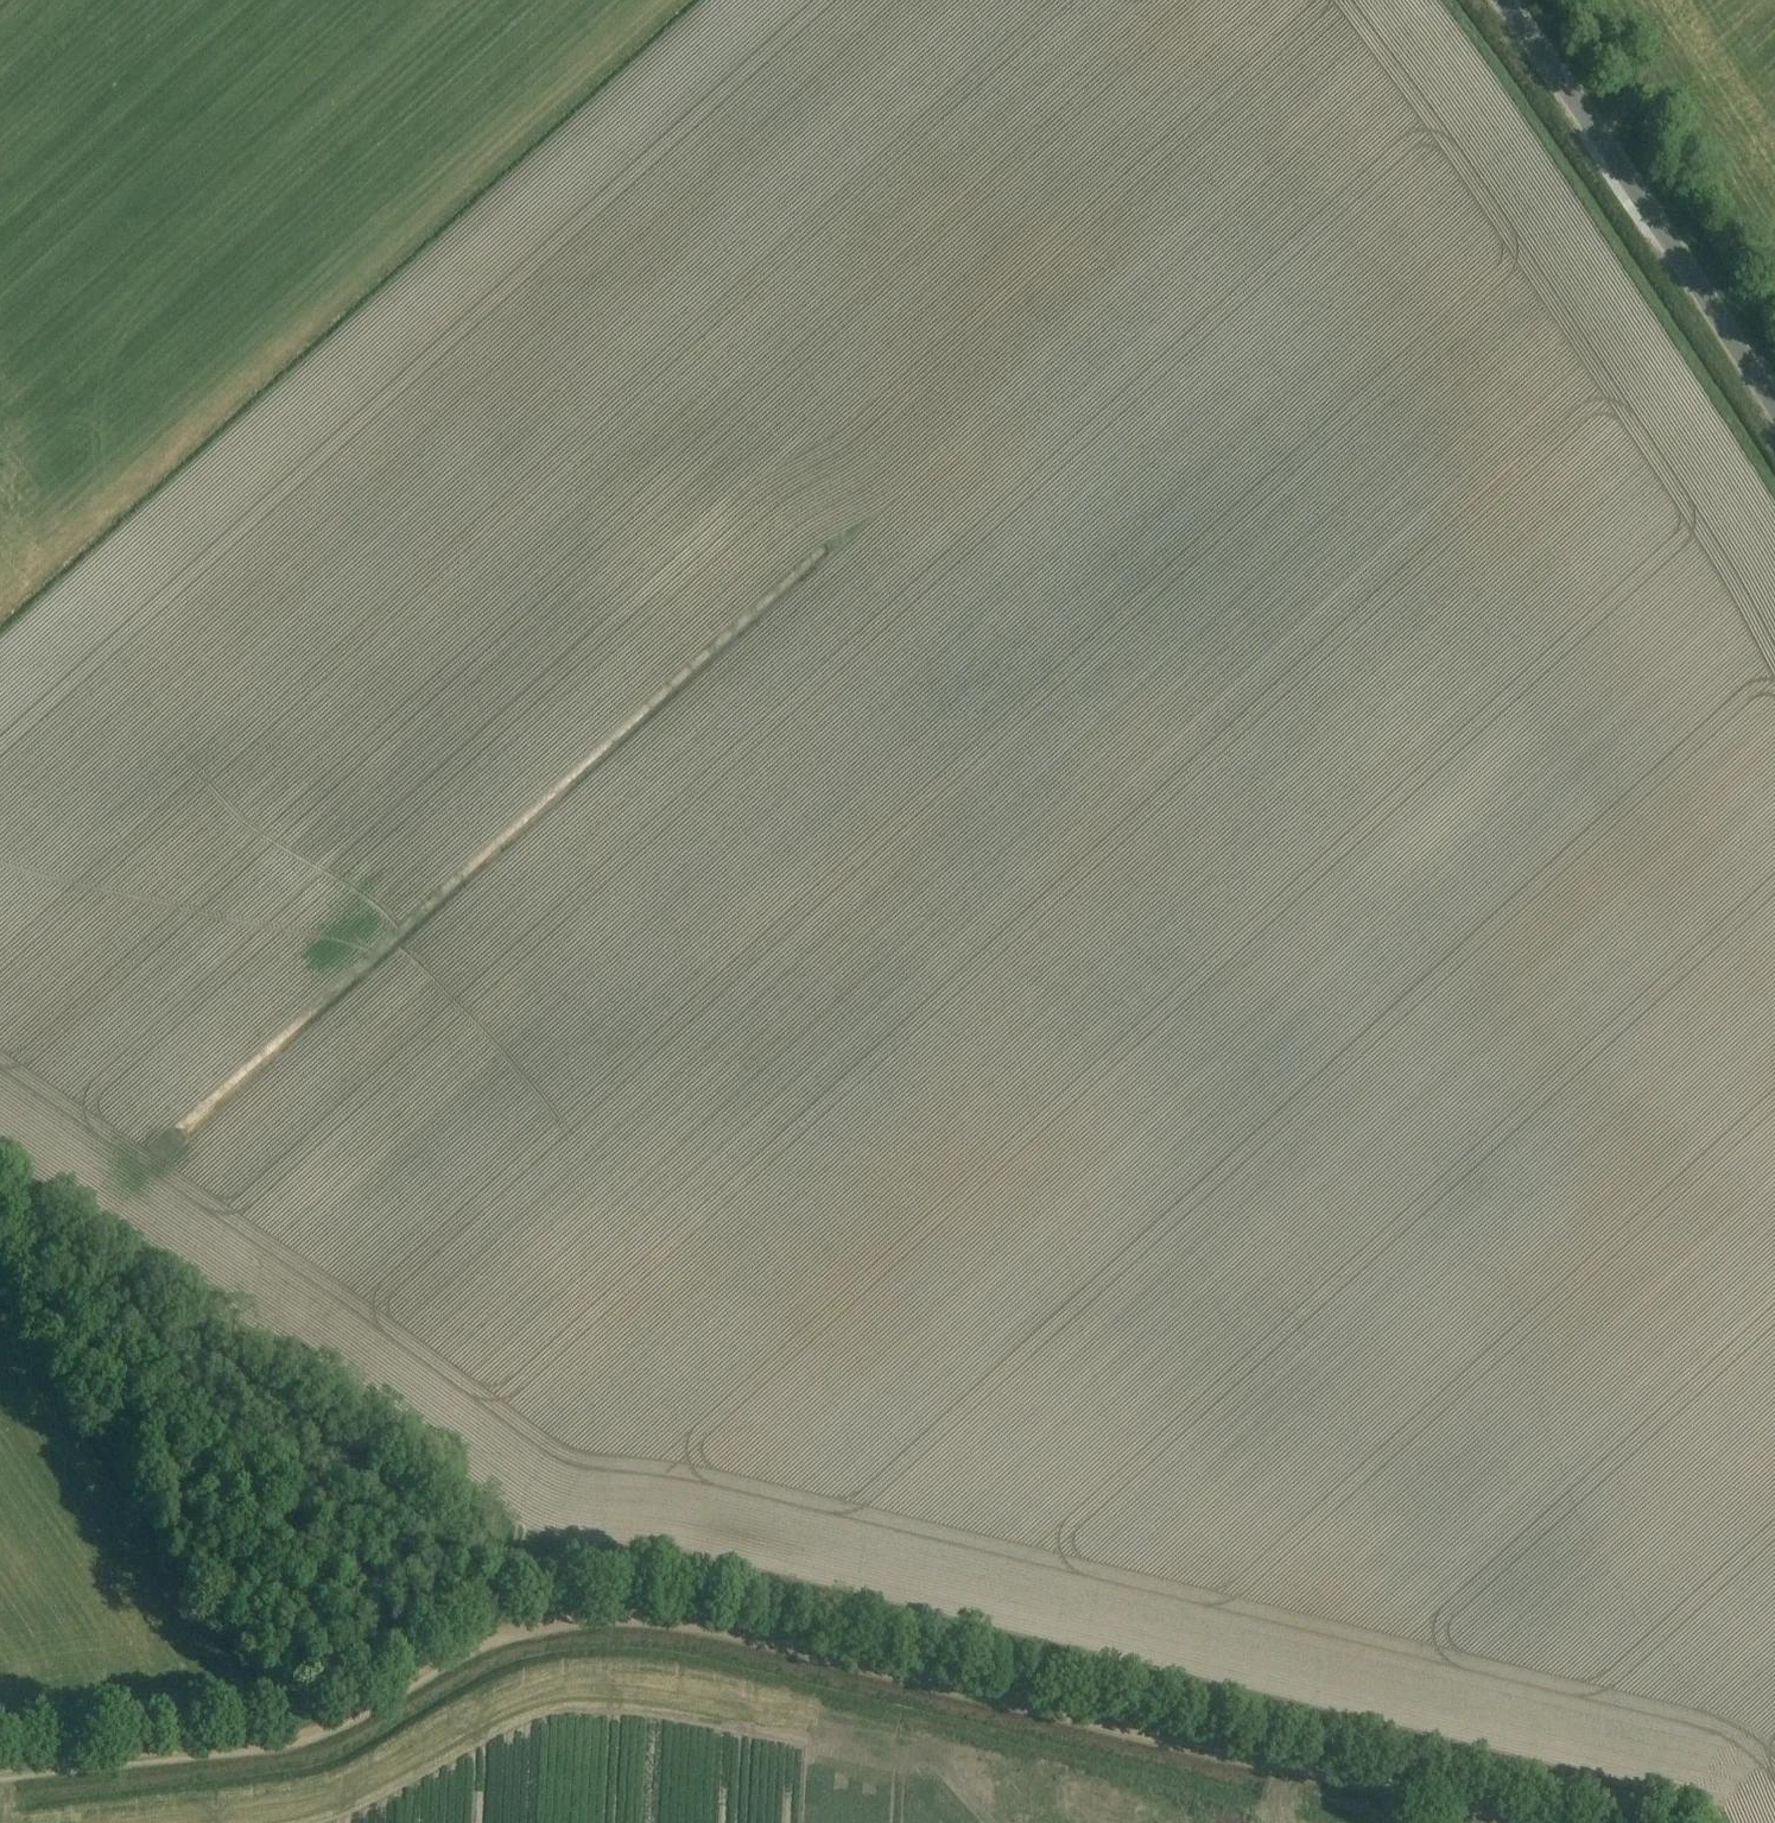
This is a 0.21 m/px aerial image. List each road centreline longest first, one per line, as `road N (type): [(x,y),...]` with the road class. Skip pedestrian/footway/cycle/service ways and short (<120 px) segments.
road 1 (track): [(1546,1822),(647,1615),(526,1623),(311,1727),(0,1770)]
road 2 (unclassified): [(1504,0),(1774,408)]

